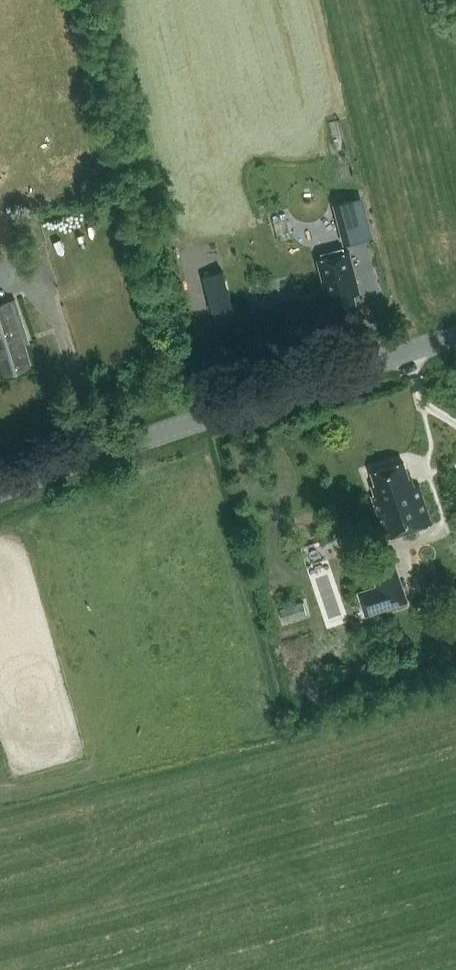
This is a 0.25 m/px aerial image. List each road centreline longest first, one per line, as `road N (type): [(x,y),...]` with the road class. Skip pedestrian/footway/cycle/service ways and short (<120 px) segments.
road 1 (tertiary): [(0,490),(455,335)]

